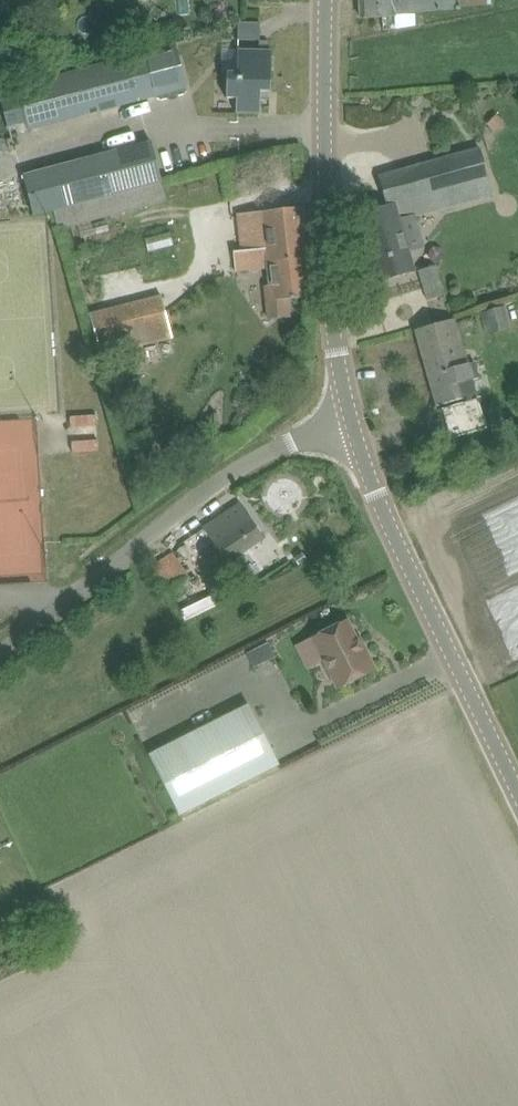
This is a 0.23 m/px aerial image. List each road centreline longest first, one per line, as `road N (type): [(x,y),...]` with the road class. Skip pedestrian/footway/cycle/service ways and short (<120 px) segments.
road 1 (unclassified): [(0,652),(228,472),(347,412)]
road 2 (tertiary): [(517,788),(378,500),(347,412)]
road 3 (tertiary): [(347,412),(338,309),(340,0)]

